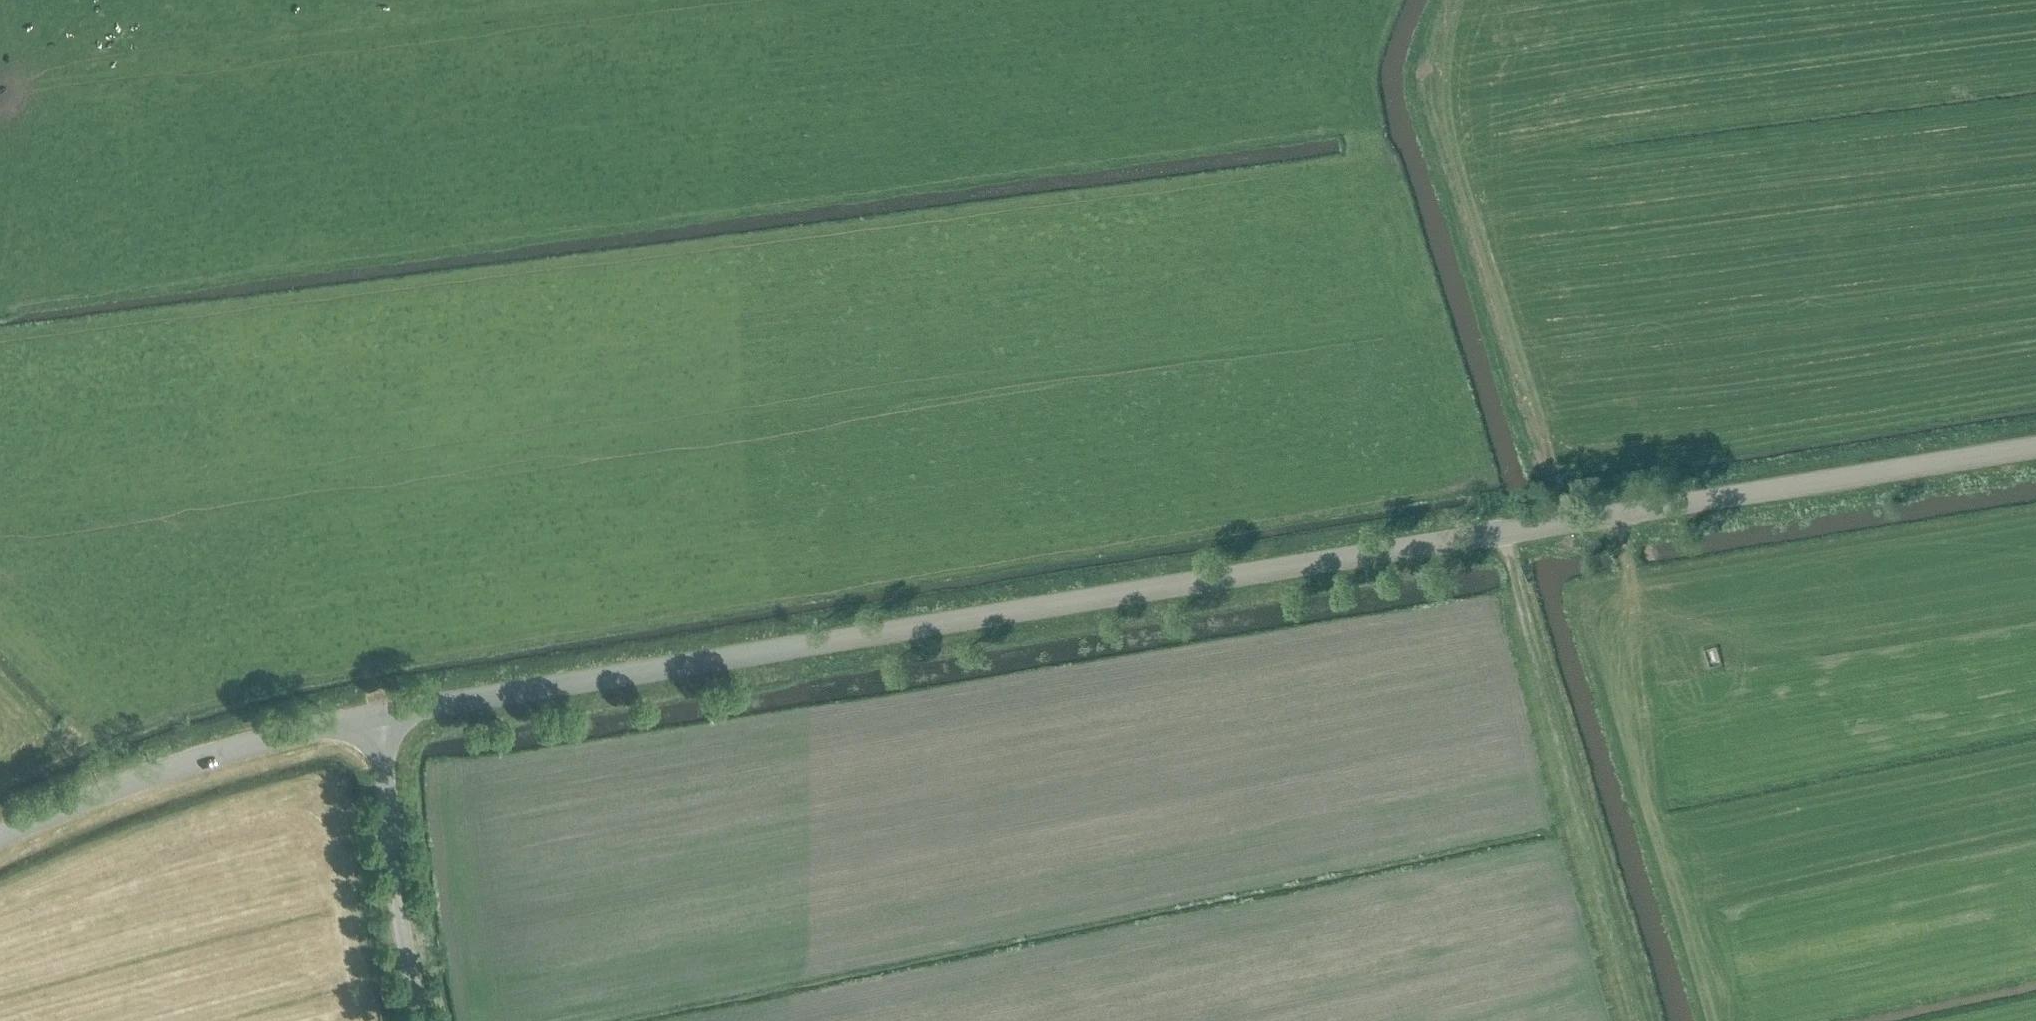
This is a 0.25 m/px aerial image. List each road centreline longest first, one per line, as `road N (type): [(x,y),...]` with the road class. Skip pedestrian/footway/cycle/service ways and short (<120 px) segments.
road 1 (tertiary): [(378,716),(2035,448)]
road 2 (tertiary): [(0,836),(176,768),(378,716)]
road 3 (tertiary): [(378,716),(419,1020)]

